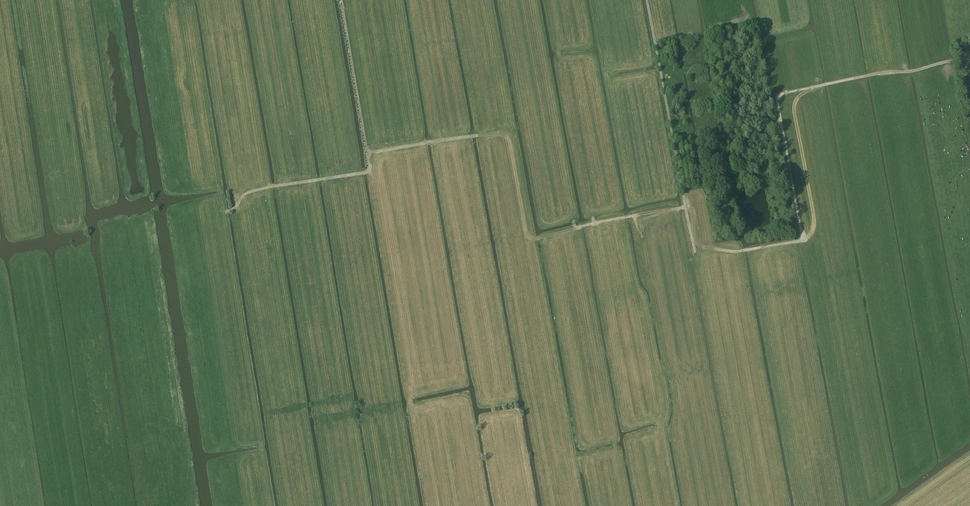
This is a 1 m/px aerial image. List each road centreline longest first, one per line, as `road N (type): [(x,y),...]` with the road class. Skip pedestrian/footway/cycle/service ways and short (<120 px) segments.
road 1 (track): [(647,0),(694,251),(801,241),(779,96),(969,58)]
road 2 (track): [(224,213),(266,188),(369,171),(340,0)]

